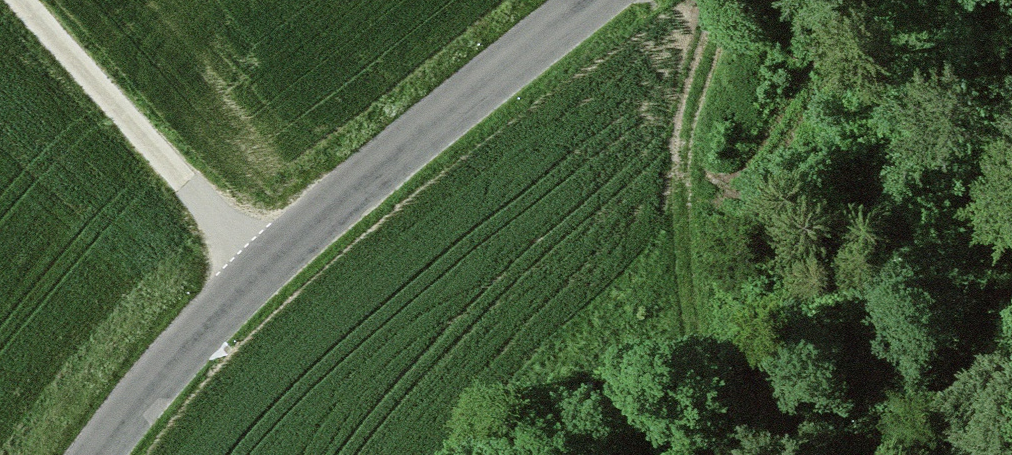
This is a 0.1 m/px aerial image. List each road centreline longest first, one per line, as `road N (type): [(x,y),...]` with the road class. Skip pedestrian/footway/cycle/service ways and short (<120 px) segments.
road 1 (tertiary): [(591,0),(263,267),(96,454)]
road 2 (track): [(722,454),(689,319),(680,221),(687,129),(722,0)]
road 3 (track): [(263,267),(22,0)]

